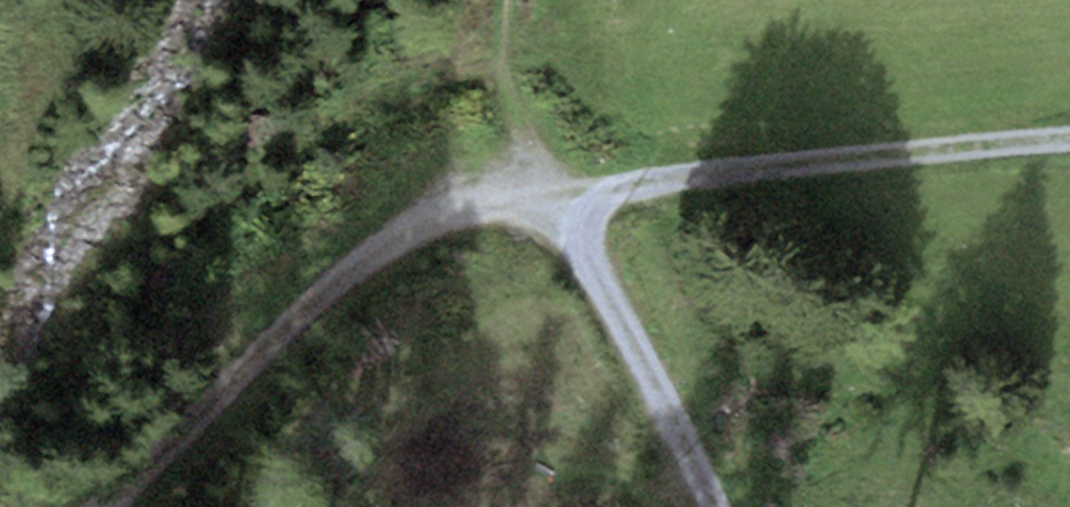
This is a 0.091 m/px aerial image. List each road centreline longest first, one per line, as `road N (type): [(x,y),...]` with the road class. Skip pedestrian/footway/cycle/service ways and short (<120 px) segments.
road 1 (track): [(521,200),(444,213),(331,283),(141,506)]
road 2 (track): [(1069,139),(648,178),(584,209)]
road 3 (track): [(584,209),(600,294),(710,506)]
road 4 (track): [(521,200),(494,40),(500,0)]

